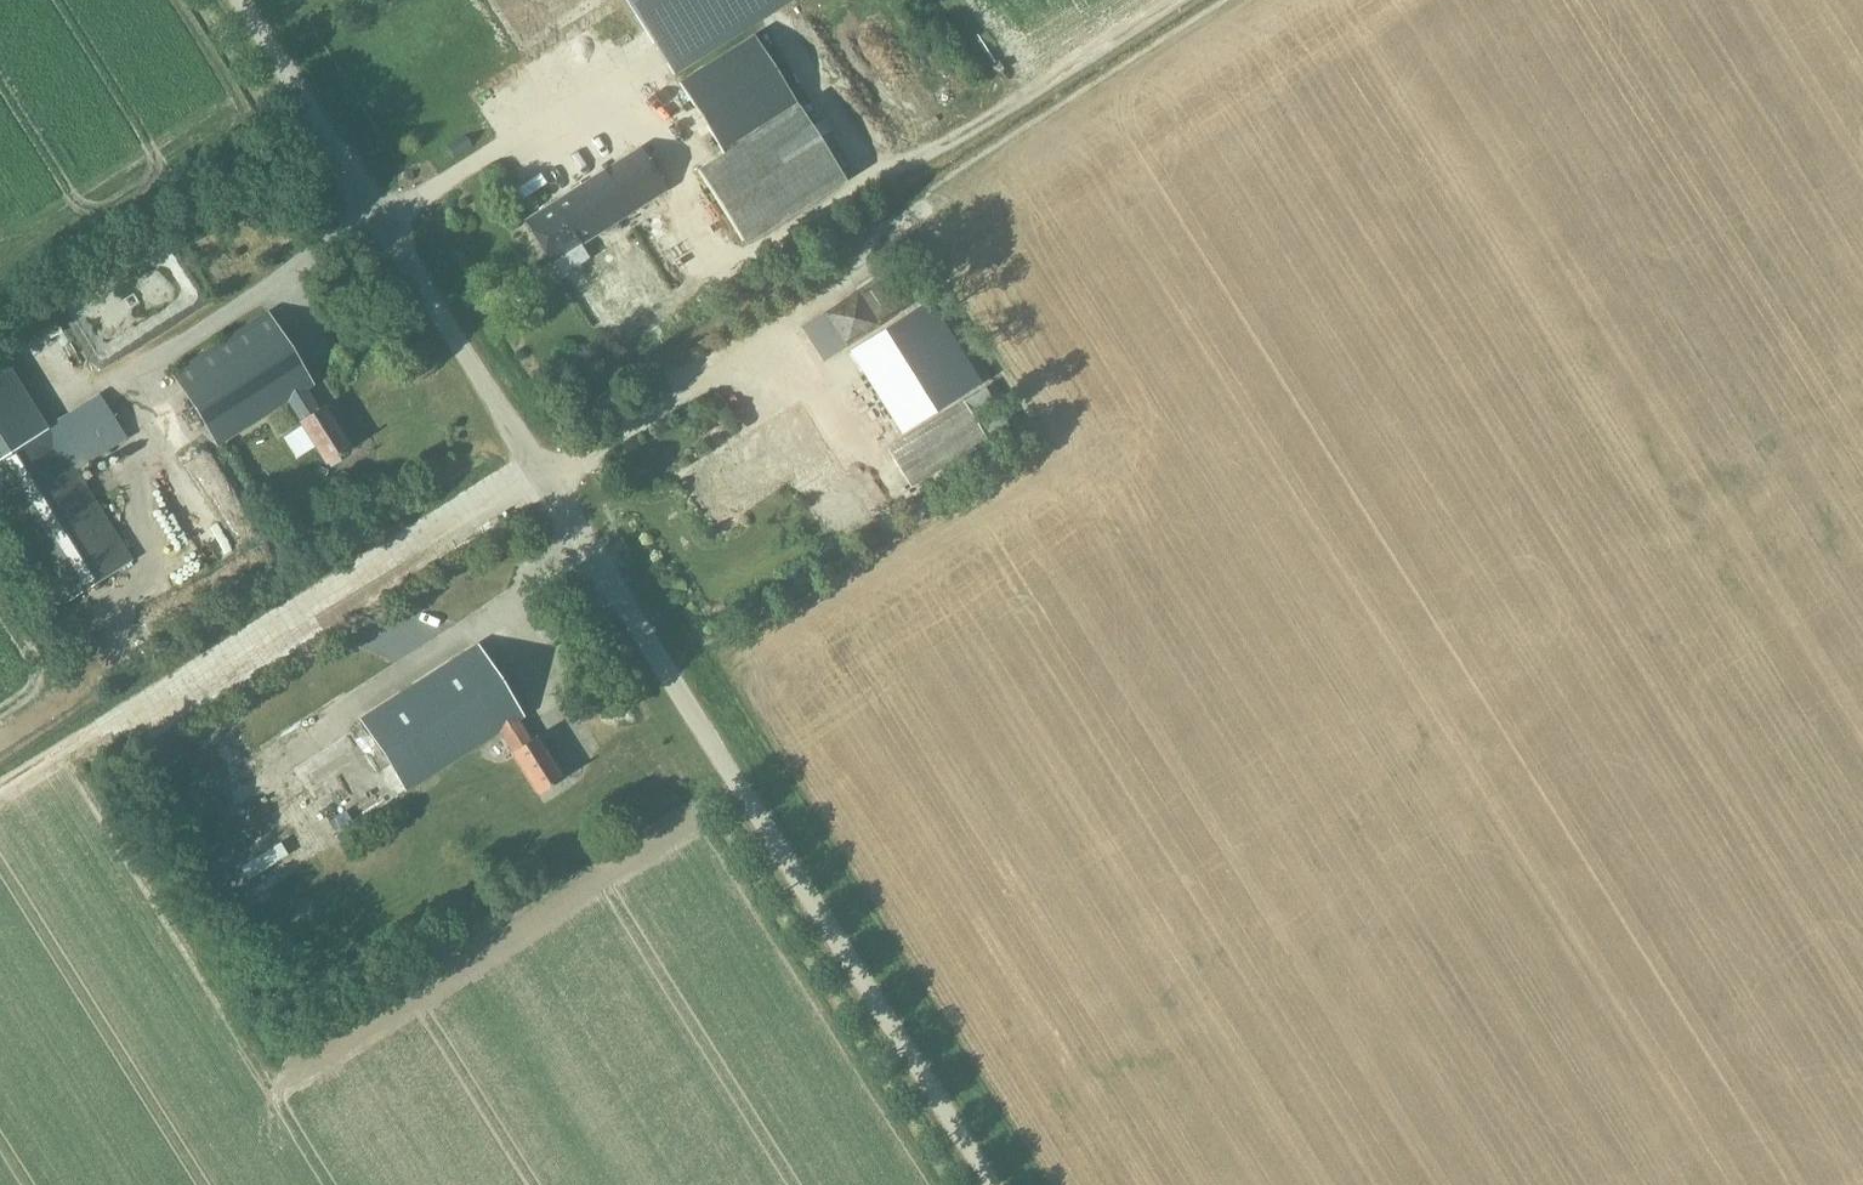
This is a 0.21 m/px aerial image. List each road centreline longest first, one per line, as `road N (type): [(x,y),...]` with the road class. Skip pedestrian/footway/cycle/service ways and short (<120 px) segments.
road 1 (unclassified): [(991,1184),(238,0)]

